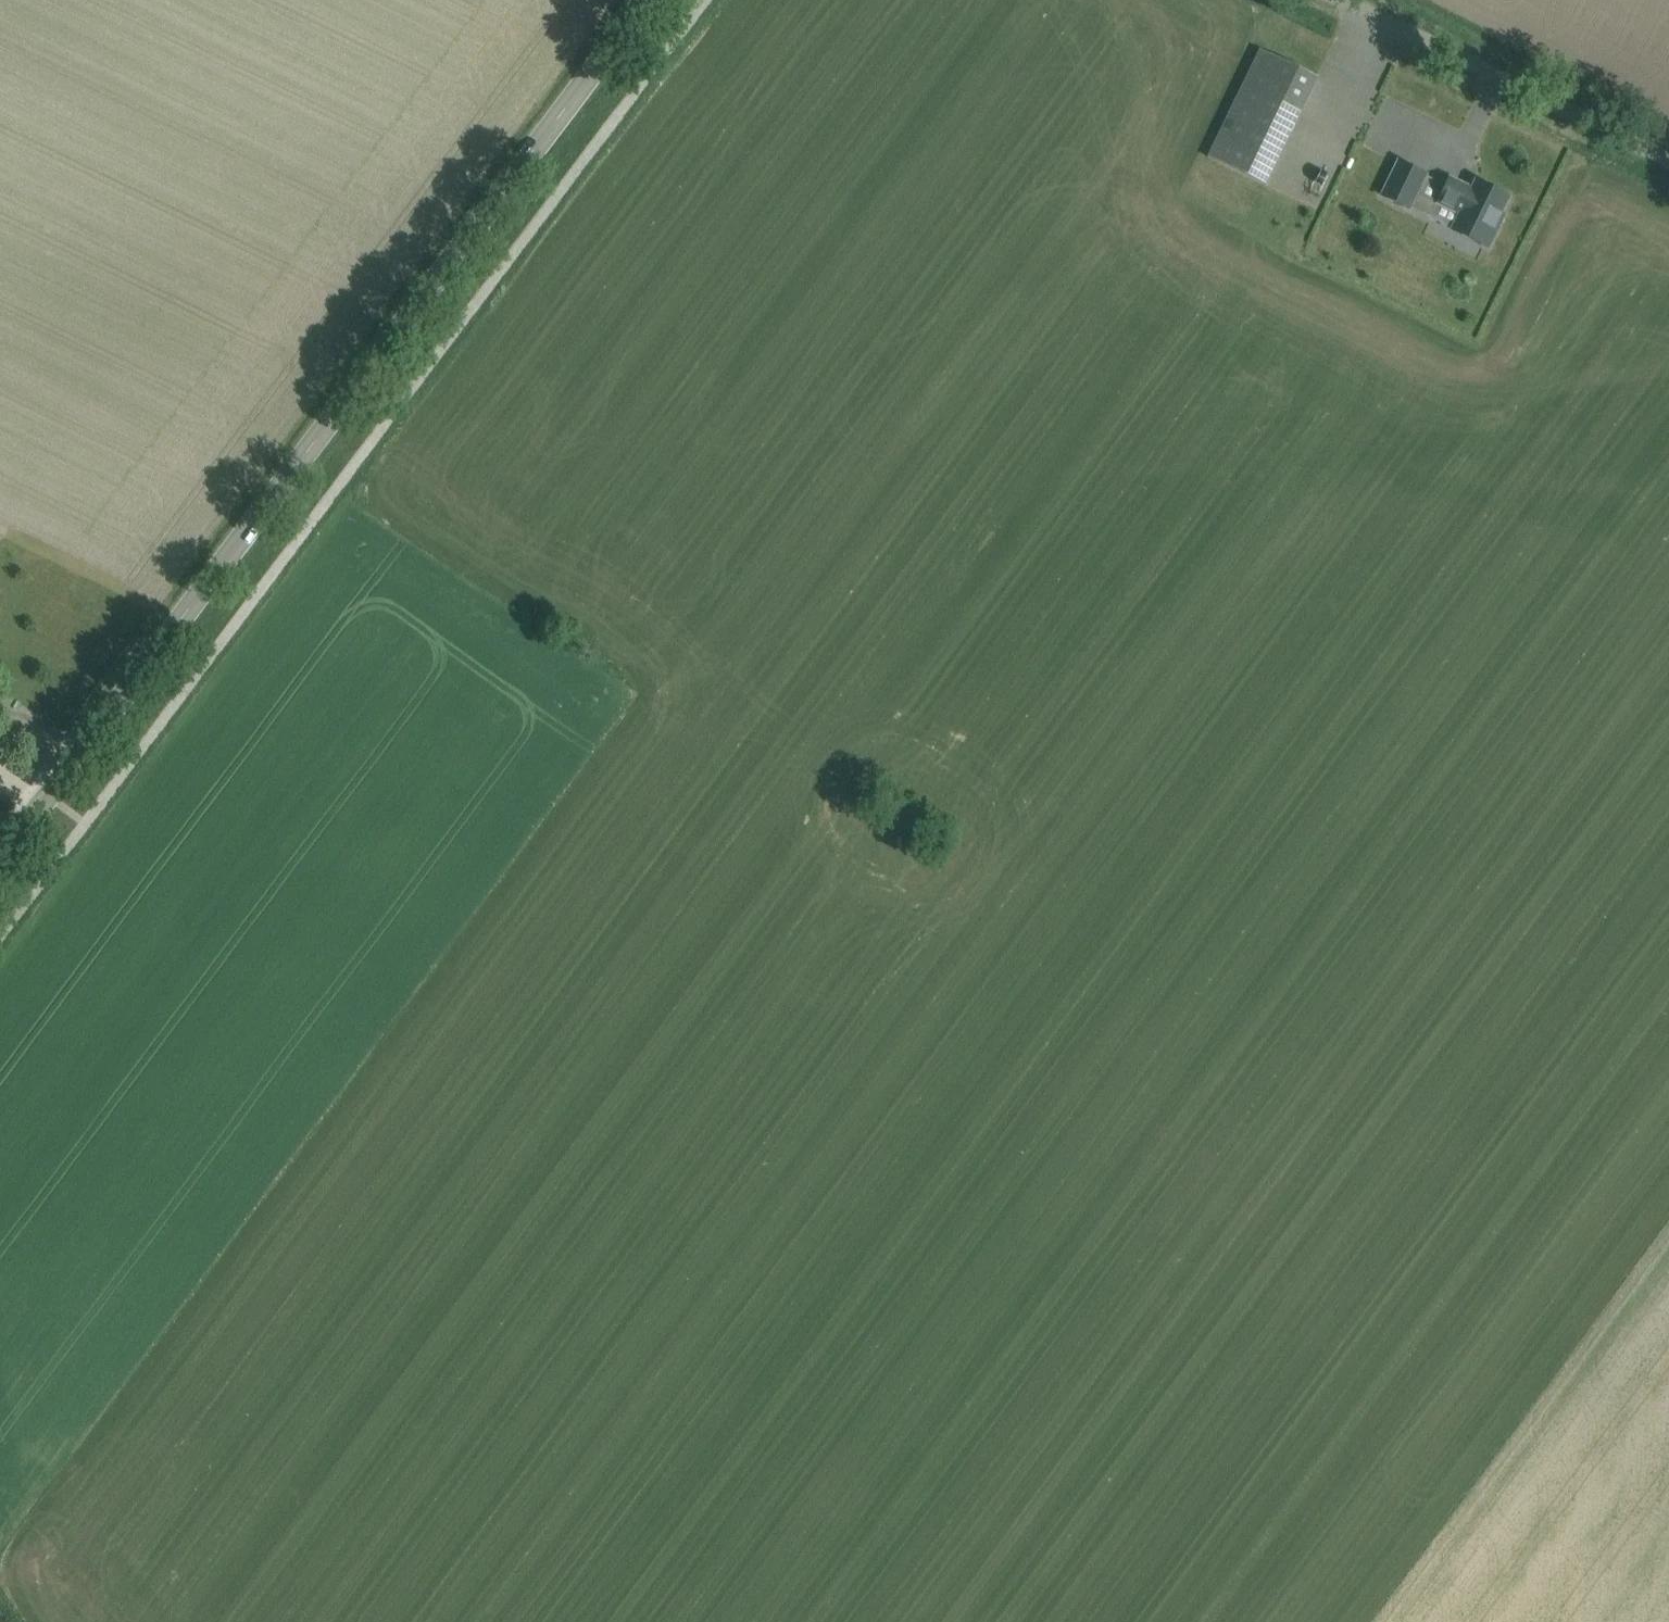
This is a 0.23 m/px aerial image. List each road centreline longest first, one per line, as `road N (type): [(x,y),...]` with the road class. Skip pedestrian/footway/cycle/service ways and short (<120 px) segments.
road 1 (secondary): [(0,867),(648,0)]
road 2 (unclassified): [(1668,160),(1343,0)]

